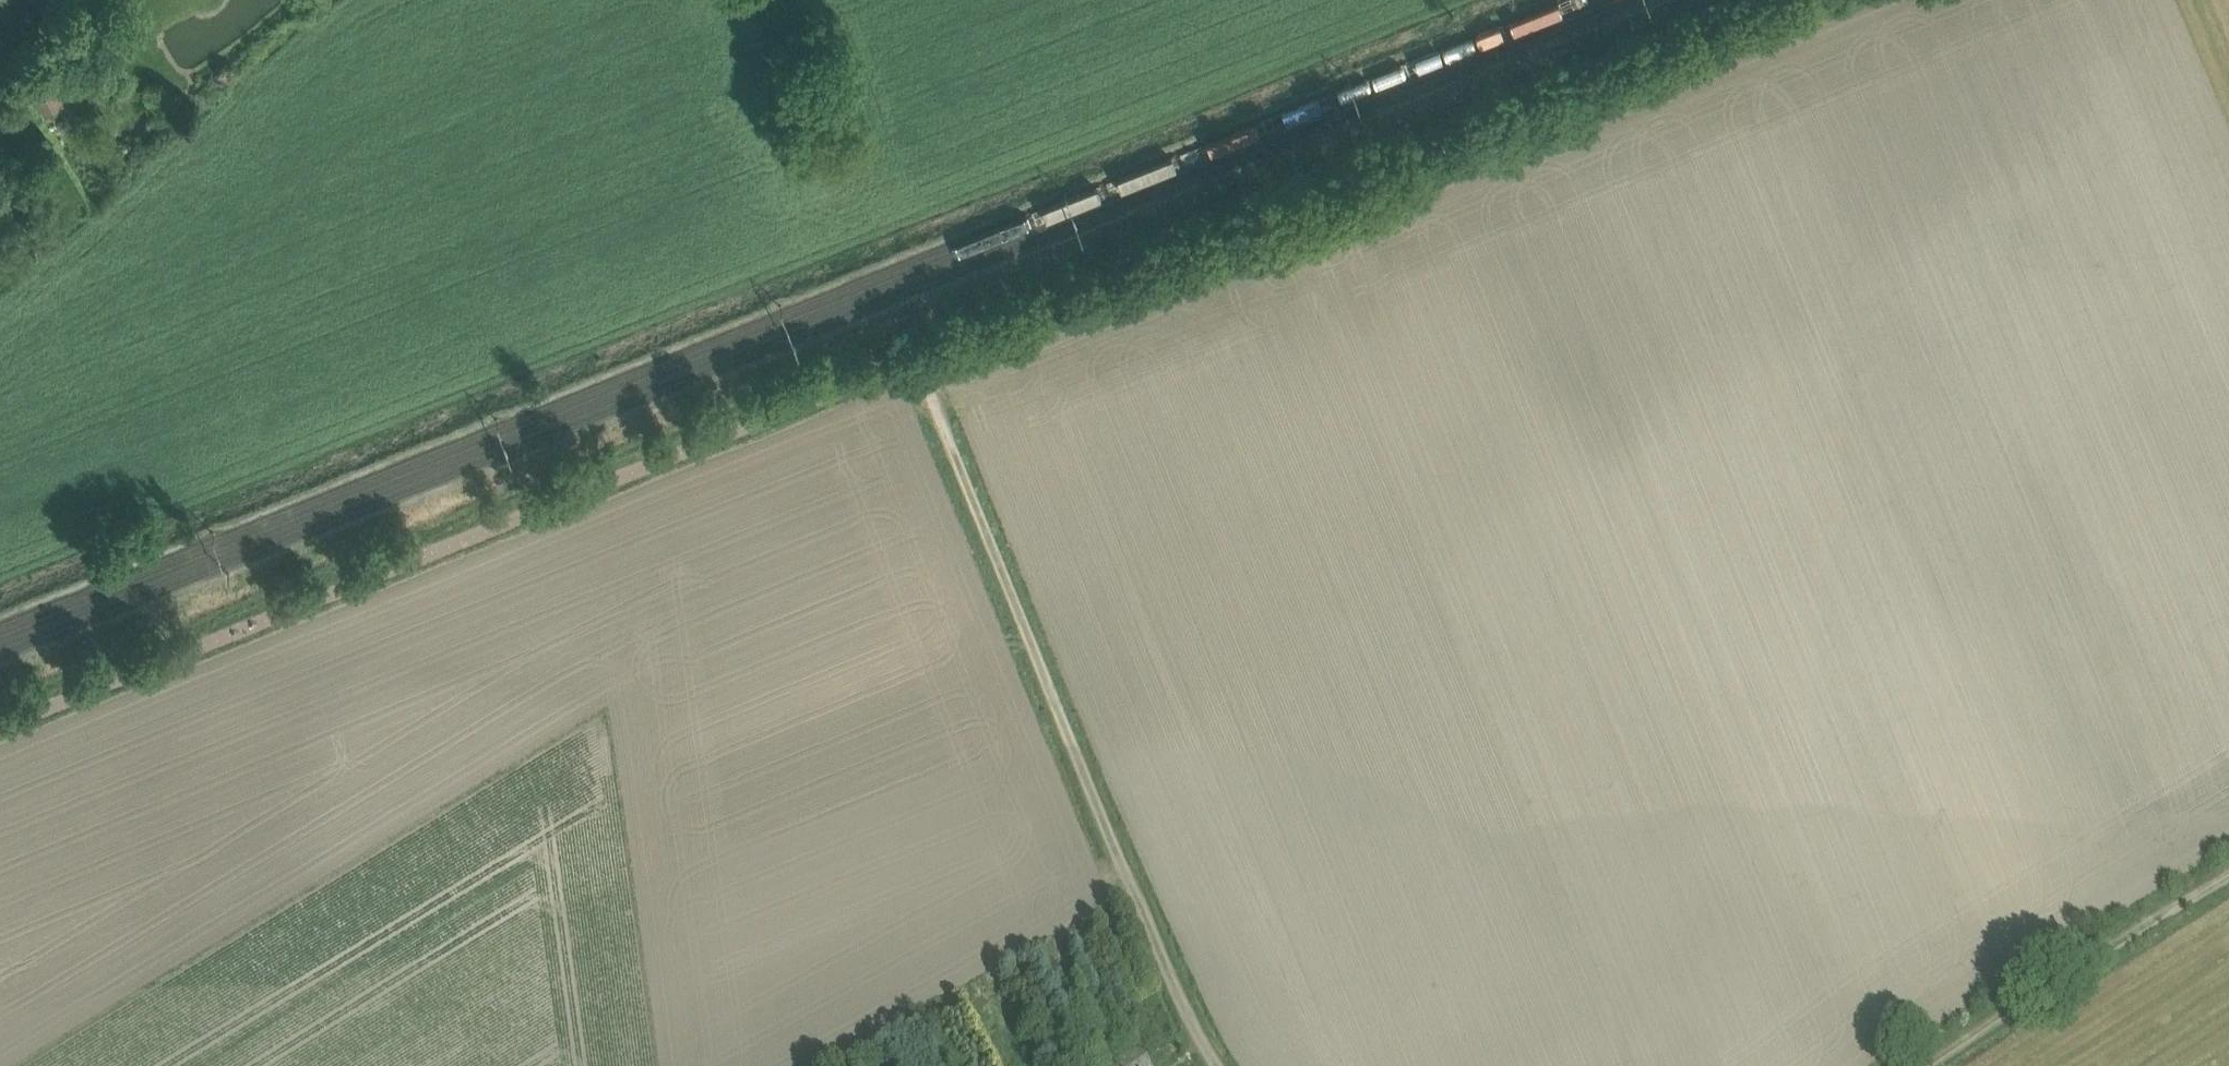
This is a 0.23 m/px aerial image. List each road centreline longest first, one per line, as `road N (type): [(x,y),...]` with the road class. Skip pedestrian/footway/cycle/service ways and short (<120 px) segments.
road 1 (track): [(914,358),(1132,891),(1216,1065)]
road 2 (track): [(1926,1065),(2228,875)]
road 3 (track): [(838,145),(780,0)]

